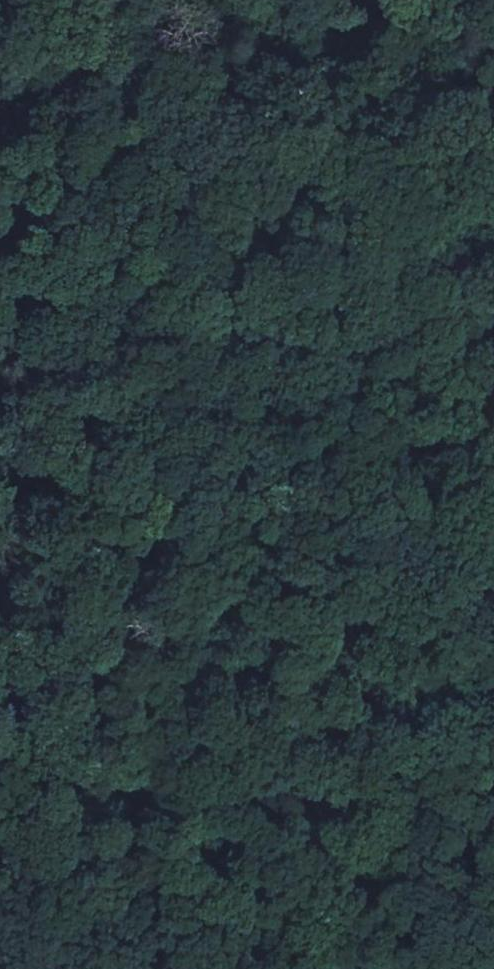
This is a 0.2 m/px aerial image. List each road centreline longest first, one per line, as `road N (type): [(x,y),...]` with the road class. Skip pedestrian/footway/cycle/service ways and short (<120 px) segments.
road 1 (track): [(75,968),(31,0)]
road 2 (track): [(391,0),(430,968)]

